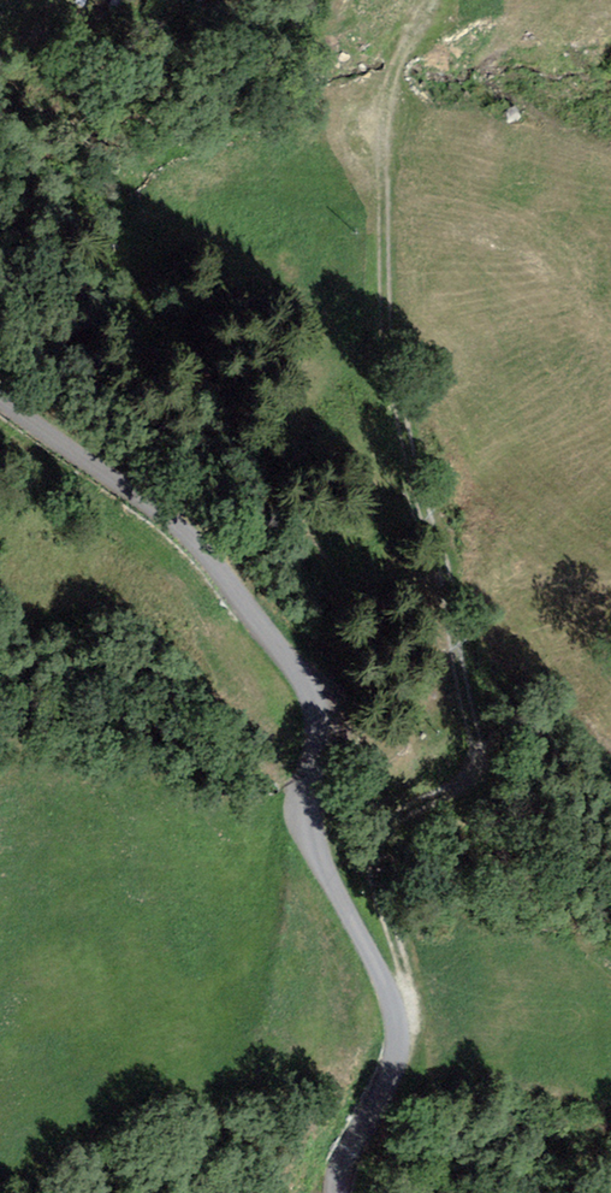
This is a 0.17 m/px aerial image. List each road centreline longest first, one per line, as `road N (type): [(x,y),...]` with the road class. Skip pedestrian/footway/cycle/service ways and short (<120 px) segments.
road 1 (track): [(393,1005),(404,972),(371,863),(374,844),(387,821),(458,782),(474,756),(440,553),(387,329),(388,159),(436,0)]
road 2 (unclassified): [(335,1192),(395,1046),(393,1005),(309,829),(315,716),(306,686),(195,534),(0,399)]

